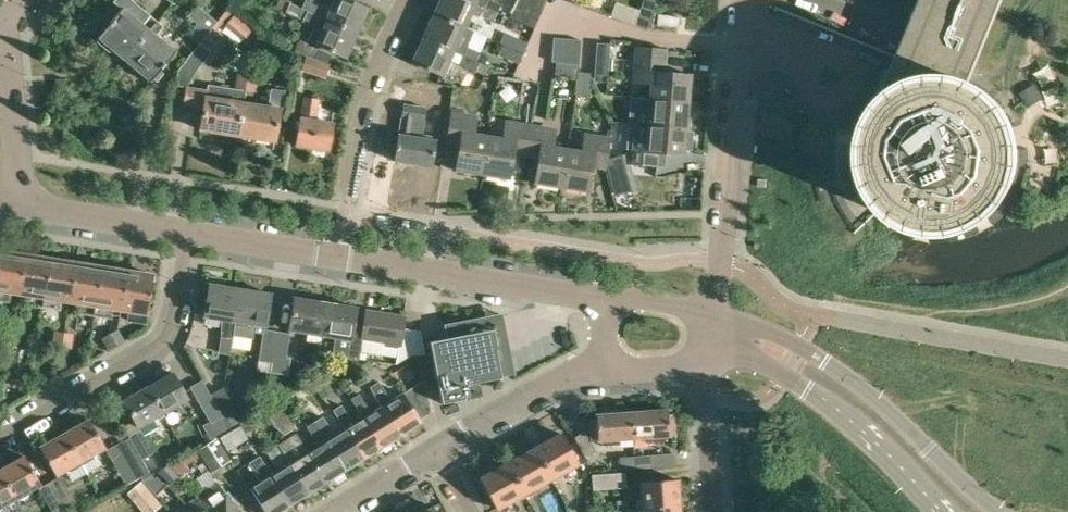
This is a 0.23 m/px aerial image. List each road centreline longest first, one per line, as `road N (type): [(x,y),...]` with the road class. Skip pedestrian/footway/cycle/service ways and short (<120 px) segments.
road 1 (residential): [(595,295),(185,233)]
road 2 (residential): [(1000,511),(846,376),(798,346),(732,320)]
road 3 (residential): [(712,312),(741,0)]
road 4 (residential): [(0,435),(159,348),(170,330),(185,233)]
road 5 (residential): [(732,320),(751,350),(877,446),(946,511)]
road 6 (residential): [(348,195),(365,91),(407,0)]
road 7 (residential): [(432,450),(594,364)]
road 8 (residential): [(185,233),(23,207)]
road 9 (residential): [(23,207),(0,45)]
road 10 (residential): [(711,511),(706,367)]

